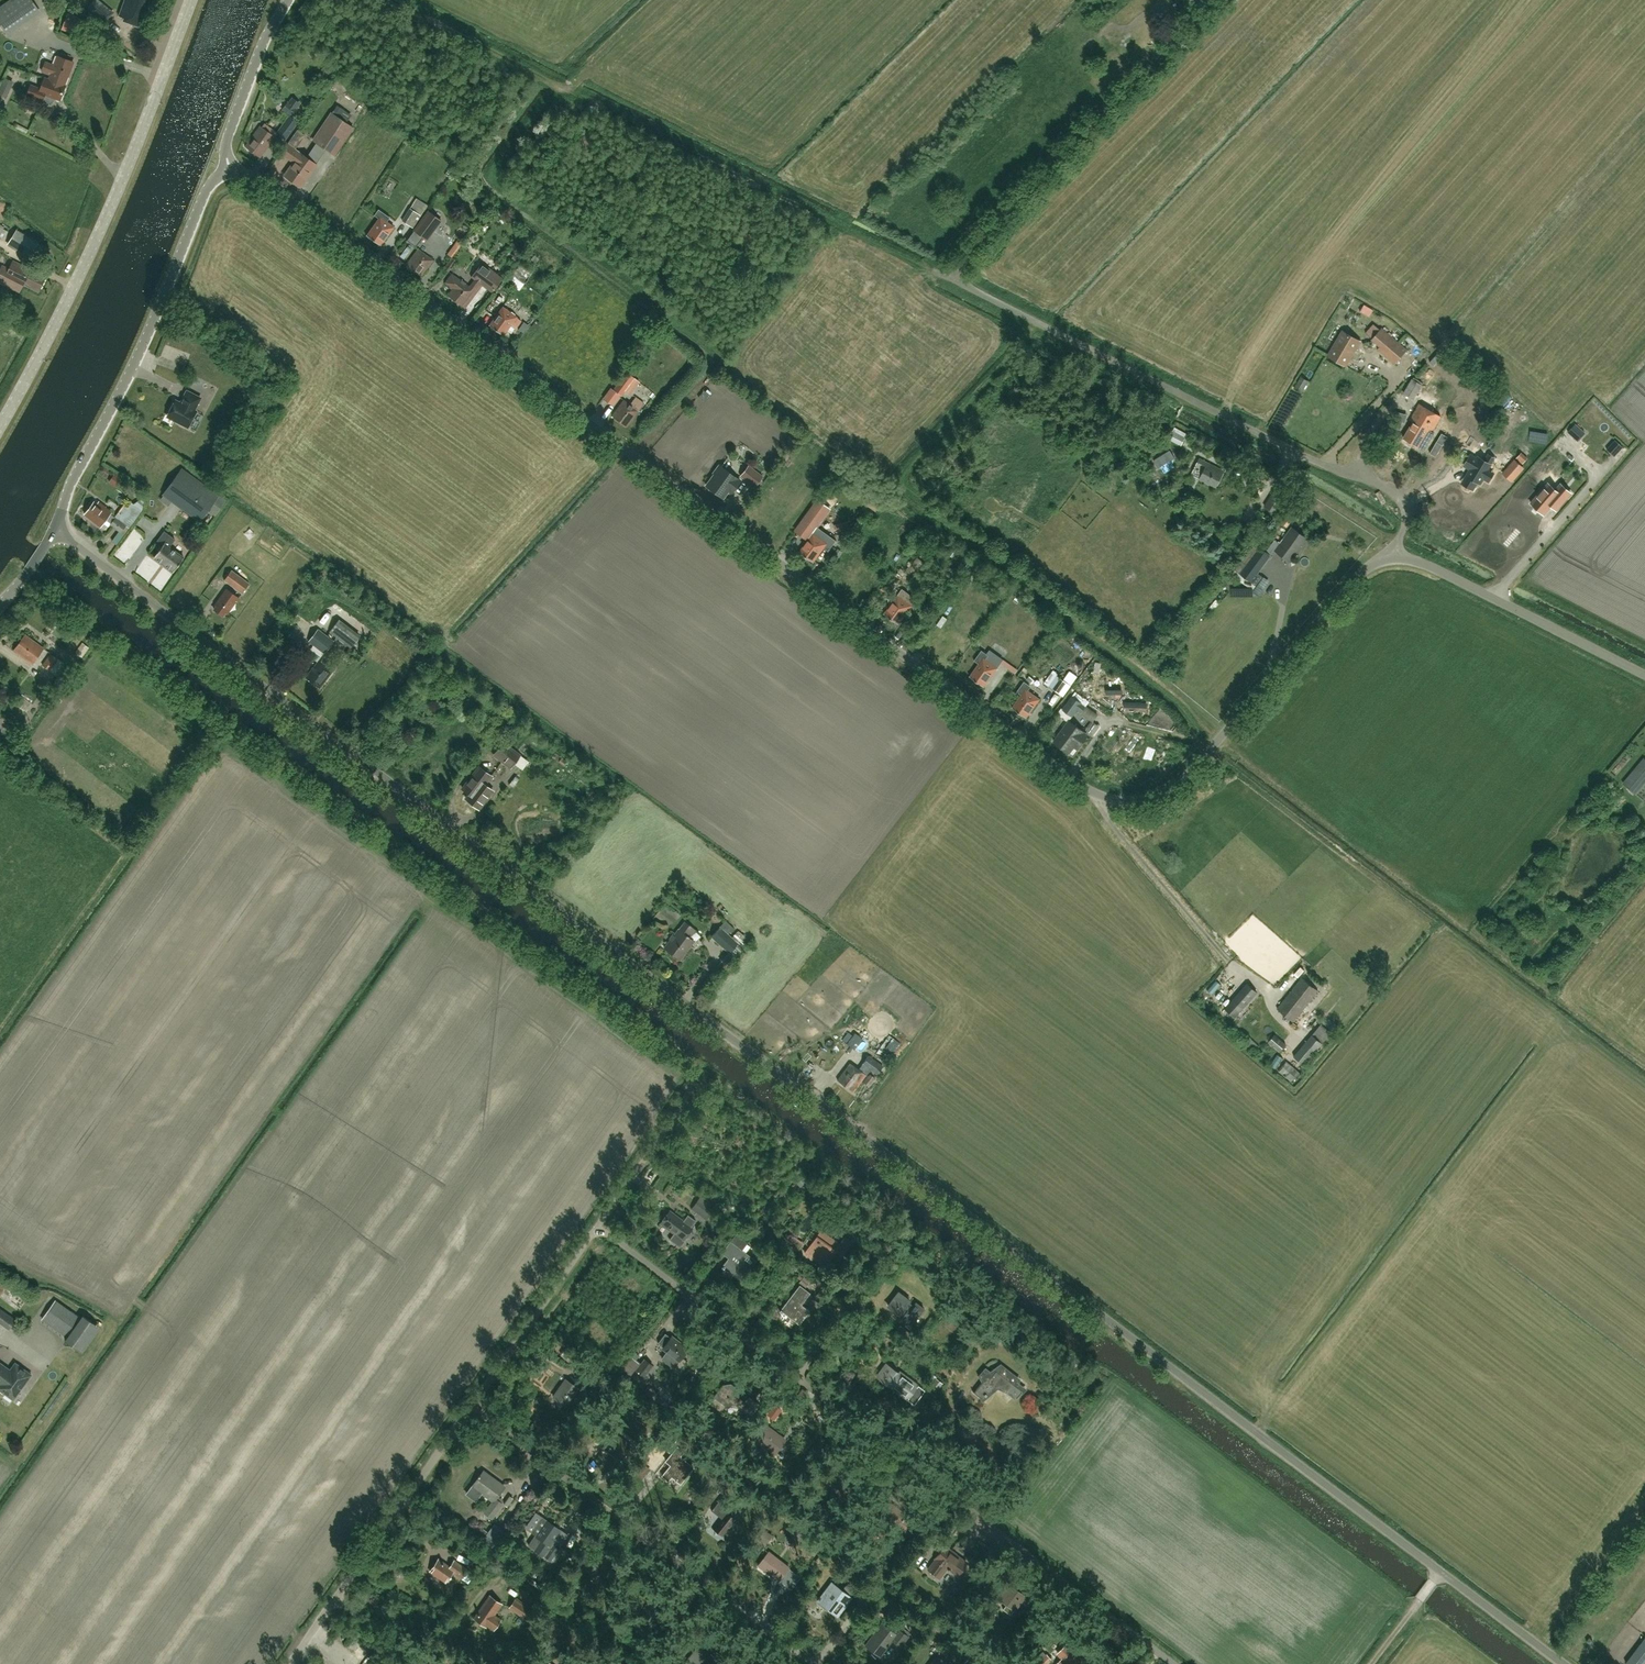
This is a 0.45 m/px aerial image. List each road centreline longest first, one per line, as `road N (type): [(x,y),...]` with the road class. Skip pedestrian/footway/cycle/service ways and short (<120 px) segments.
road 1 (unclassified): [(1441,1571),(56,528)]
road 2 (unclassified): [(1396,558),(1375,562),(1340,594),(1162,793),(1132,801),(1098,795),(250,176),(229,172)]
road 3 (residential): [(1184,1663),(599,1212)]
road 4 (track): [(394,0),(948,277)]
road 5 (unclassified): [(1396,558),(1406,508),(1397,493),(1303,458),(948,277)]
road 6 (unclassified): [(0,426),(103,223),(191,0)]
road 7 (residential): [(470,1403),(815,1663)]
road 8 (tertiary): [(56,528),(210,184),(229,172)]
road 9 (unclassified): [(1644,674),(1446,574),(1396,558)]
road 10 (unclassified): [(470,1403),(599,1212)]
road 11 (unclassified): [(342,1589),(470,1403)]
road 12 (tertiary): [(229,172),(237,111),(289,0)]
road 13 (unclassified): [(599,1212),(696,1068)]
road 14 (unclassified): [(1564,1663),(1441,1571)]
road 15 (residential): [(342,1589),(438,1663)]

